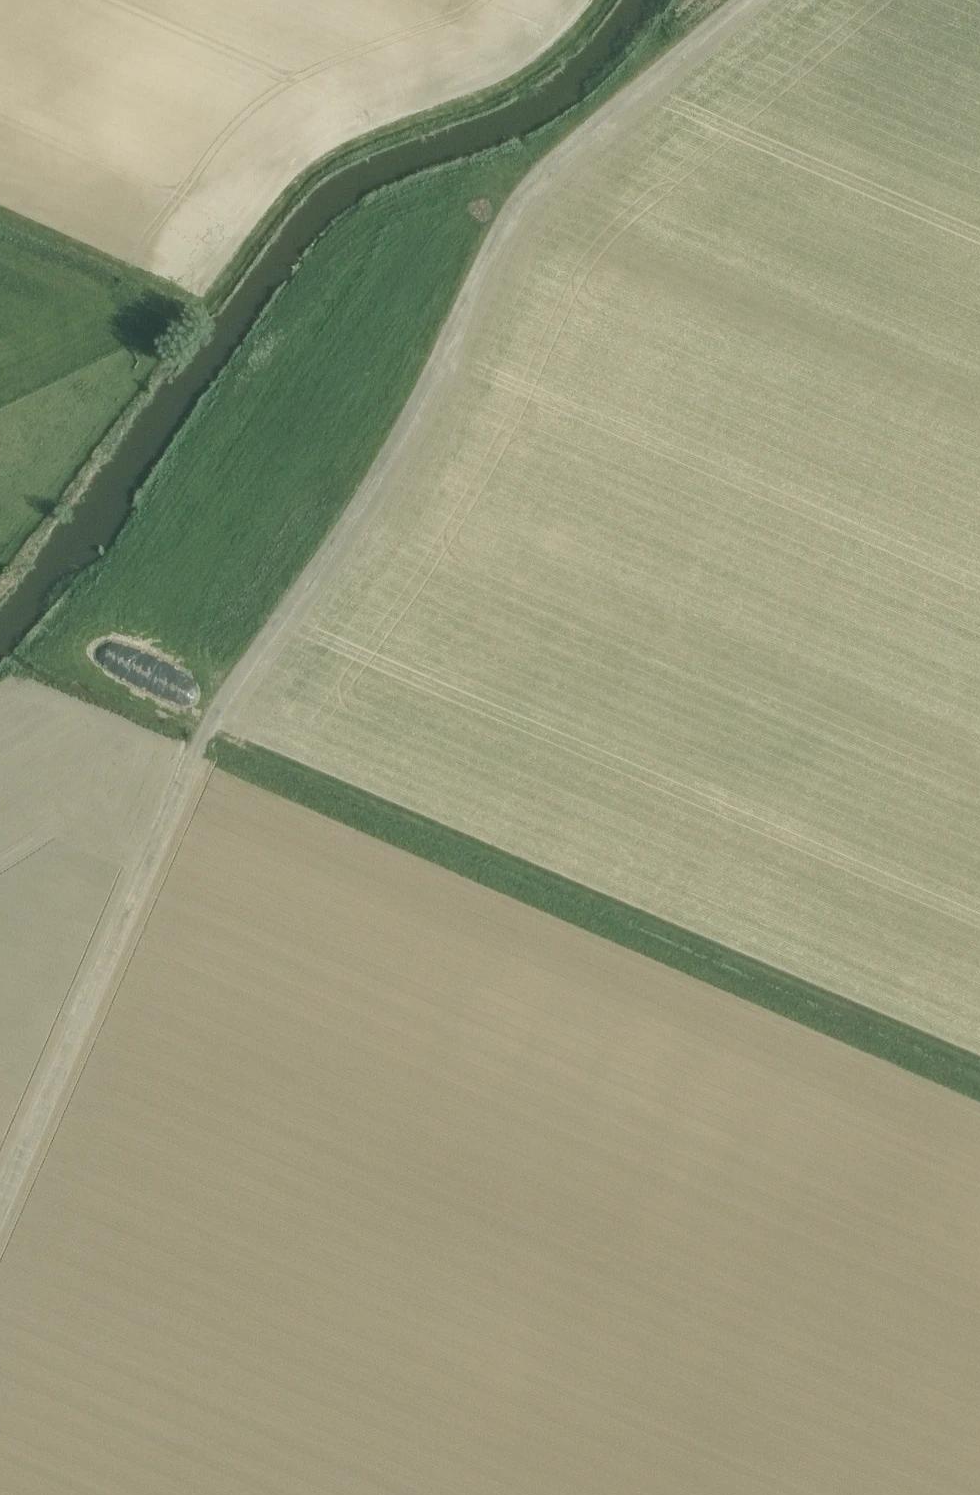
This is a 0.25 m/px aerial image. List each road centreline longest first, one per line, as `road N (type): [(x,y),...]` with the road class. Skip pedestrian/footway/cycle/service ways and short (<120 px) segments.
road 1 (track): [(736,0),(540,170),(500,226),(372,483),(218,706),(0,1210)]

